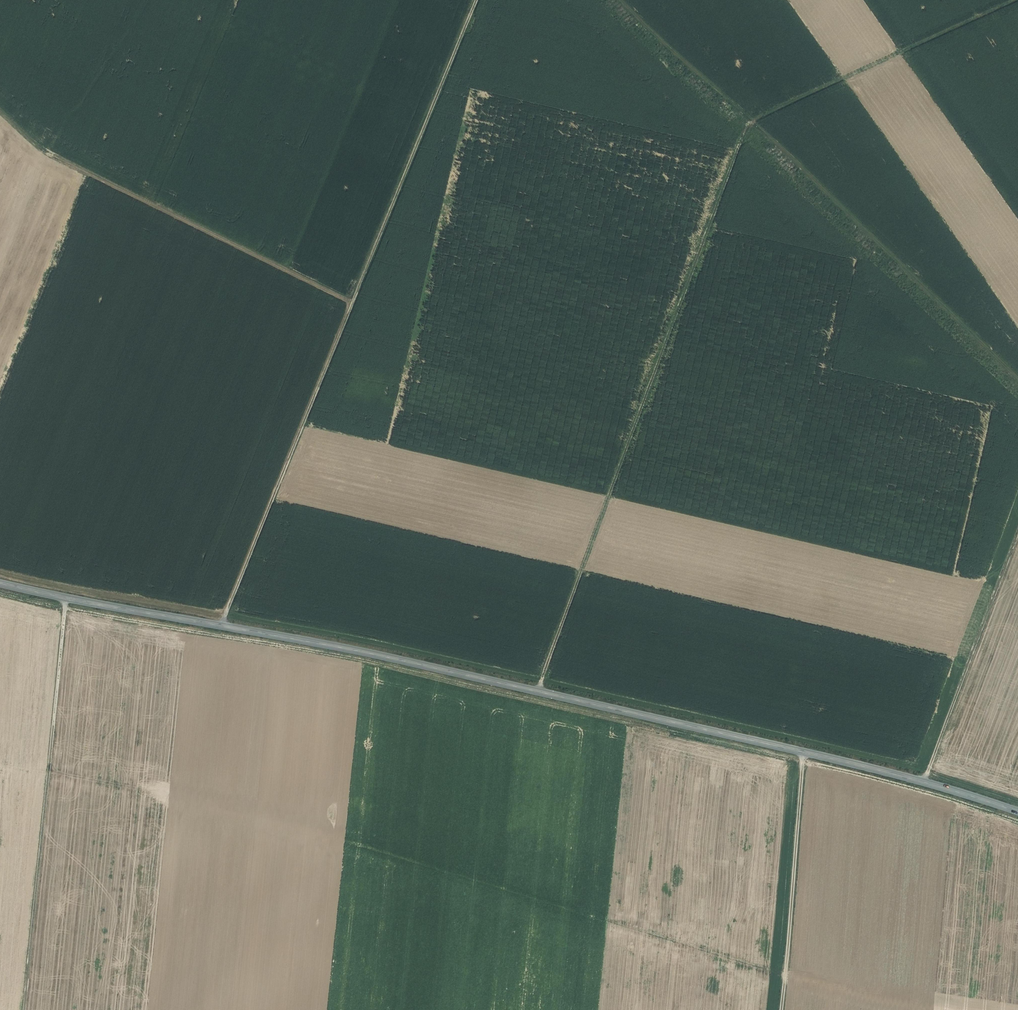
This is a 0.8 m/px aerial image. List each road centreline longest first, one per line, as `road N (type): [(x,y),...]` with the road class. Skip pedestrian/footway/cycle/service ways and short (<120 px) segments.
road 1 (secondary): [(1017,812),(803,752),(333,645),(0,583)]
road 2 (track): [(222,625),(475,0)]
road 3 (track): [(536,691),(752,121)]
road 4 (track): [(67,598),(24,1009)]
road 5 (track): [(352,302),(47,154),(0,111)]
road 6 (track): [(752,121),(1017,377)]
road 7 (track): [(924,781),(1017,532)]
road 8 (track): [(803,752),(781,1009)]
road 9 (track): [(621,0),(752,121)]

